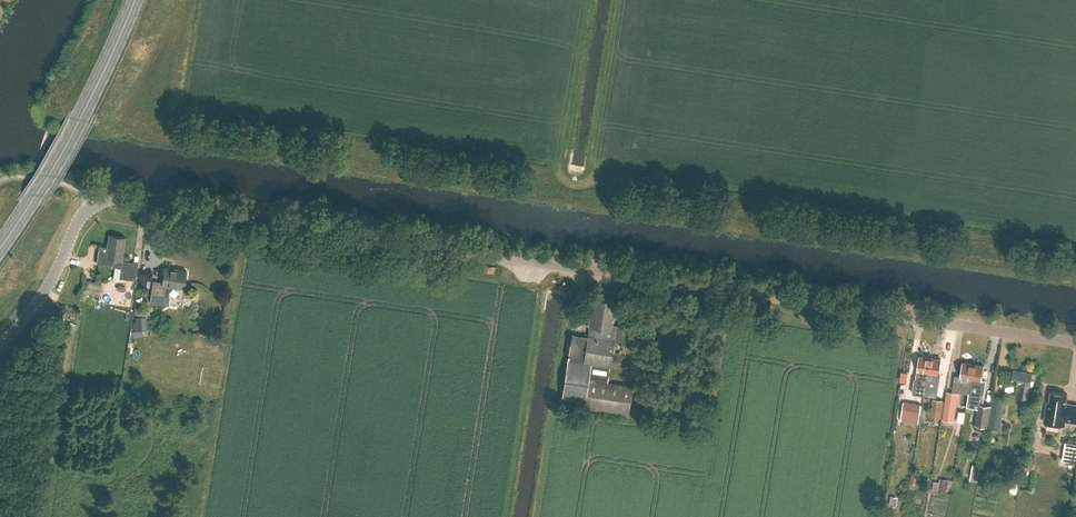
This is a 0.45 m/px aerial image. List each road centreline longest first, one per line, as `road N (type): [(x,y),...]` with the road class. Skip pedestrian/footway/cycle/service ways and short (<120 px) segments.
road 1 (unclassified): [(1075,342),(113,198),(86,213),(56,274),(0,348)]
road 2 (secondary): [(0,247),(83,113),(135,0)]

